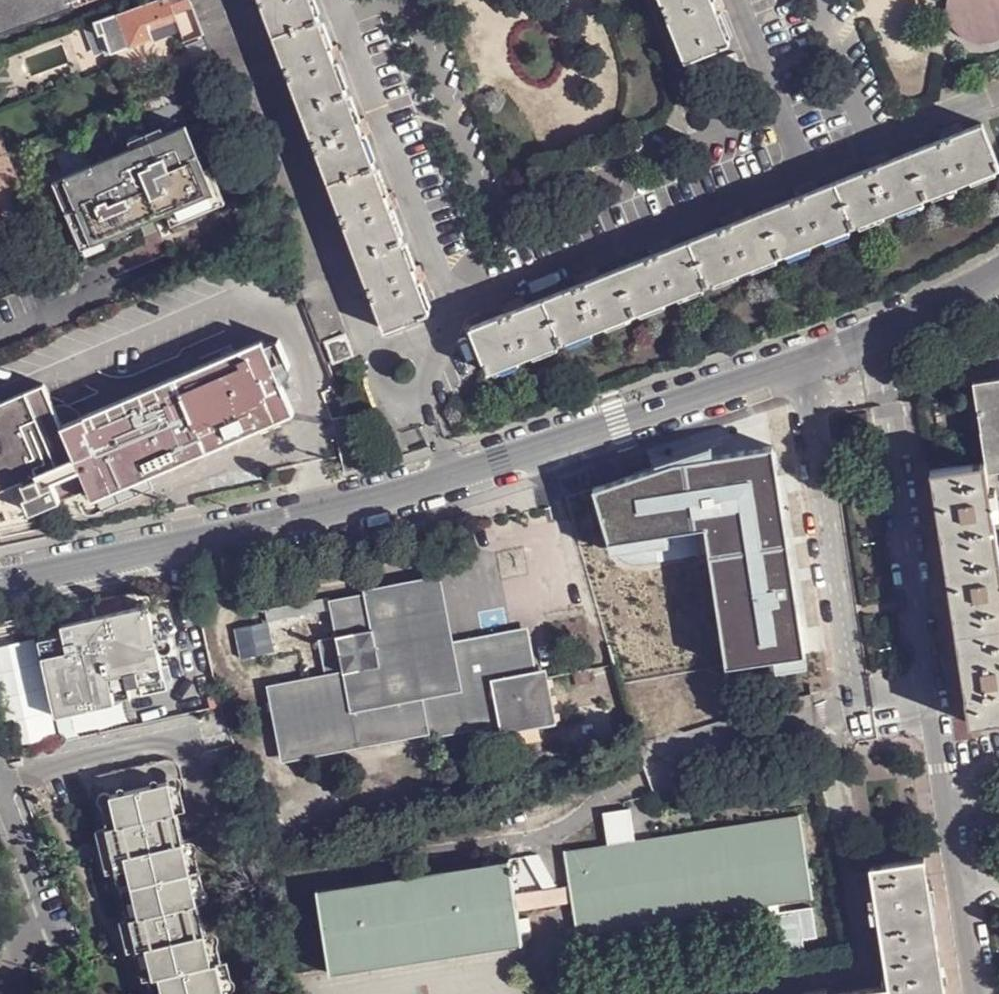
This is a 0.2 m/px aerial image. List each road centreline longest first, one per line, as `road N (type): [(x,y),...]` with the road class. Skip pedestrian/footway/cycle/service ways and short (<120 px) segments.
road 1 (residential): [(0,584),(448,477),(802,366)]
road 2 (residential): [(802,366),(854,694),(925,684)]
road 3 (residential): [(925,684),(876,341)]
road 4 (residential): [(925,684),(976,993)]
road 5 (residential): [(876,341),(998,279)]

